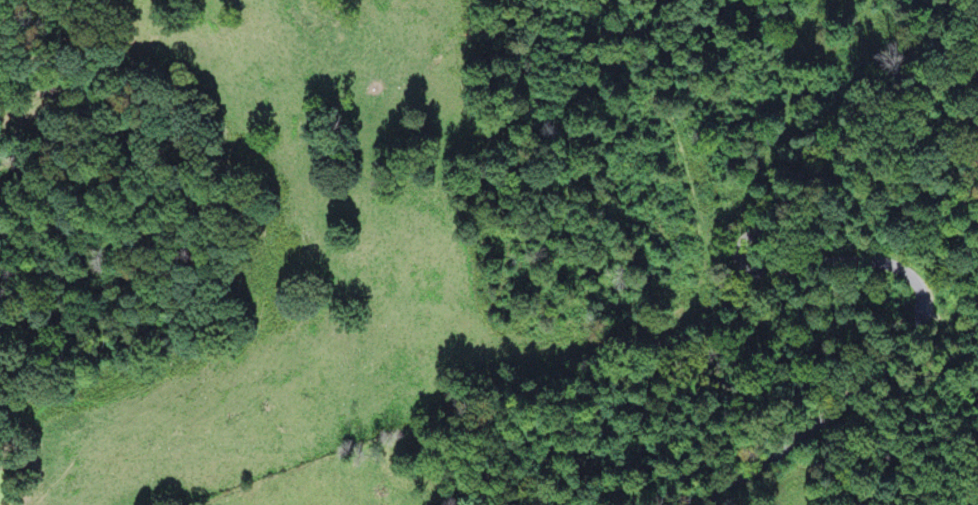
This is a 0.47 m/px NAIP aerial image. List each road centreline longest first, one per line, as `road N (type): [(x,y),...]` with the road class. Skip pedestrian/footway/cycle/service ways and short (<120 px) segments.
road 1 (residential): [(954,0),(855,137),(740,242),(734,258),(751,278),(849,261),(887,264),(918,287),(922,321),(828,415),(702,504)]

